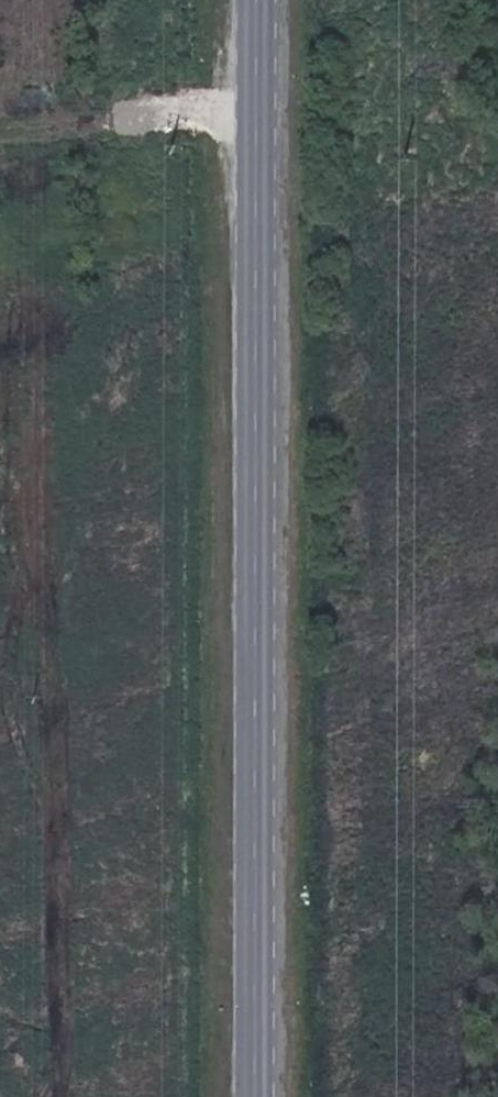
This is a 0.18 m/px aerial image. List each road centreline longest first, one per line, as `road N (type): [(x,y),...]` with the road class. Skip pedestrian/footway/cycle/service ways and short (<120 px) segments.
road 1 (secondary): [(253,0),(253,1096)]
road 2 (track): [(139,1096),(141,188),(126,141),(88,123),(0,143)]

